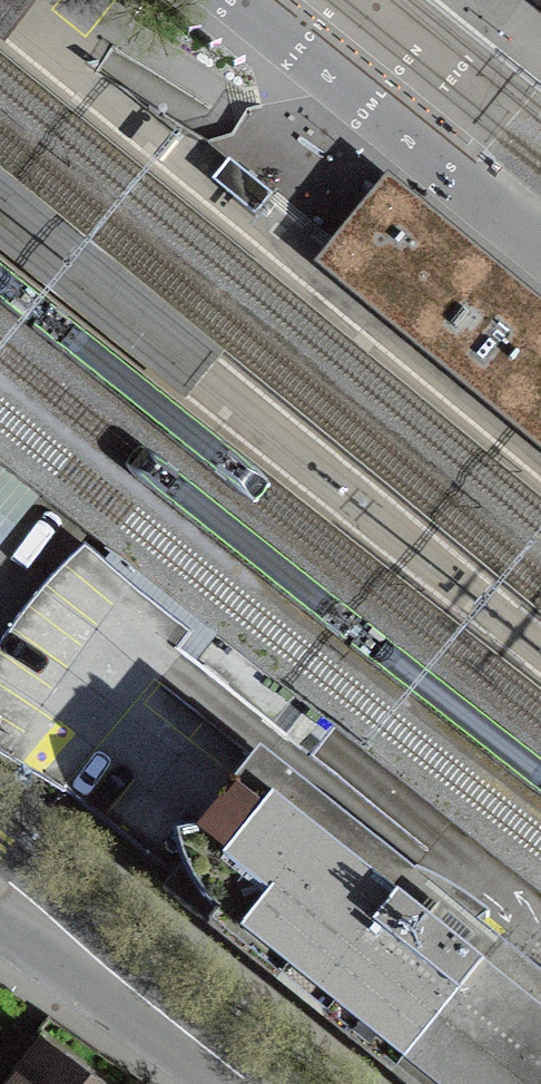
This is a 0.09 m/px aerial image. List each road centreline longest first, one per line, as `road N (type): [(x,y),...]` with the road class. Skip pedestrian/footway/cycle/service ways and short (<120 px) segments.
road 1 (primary): [(0,893),(241,1083)]
road 2 (residential): [(253,0),(441,152)]
road 3 (residential): [(441,152),(540,233)]

